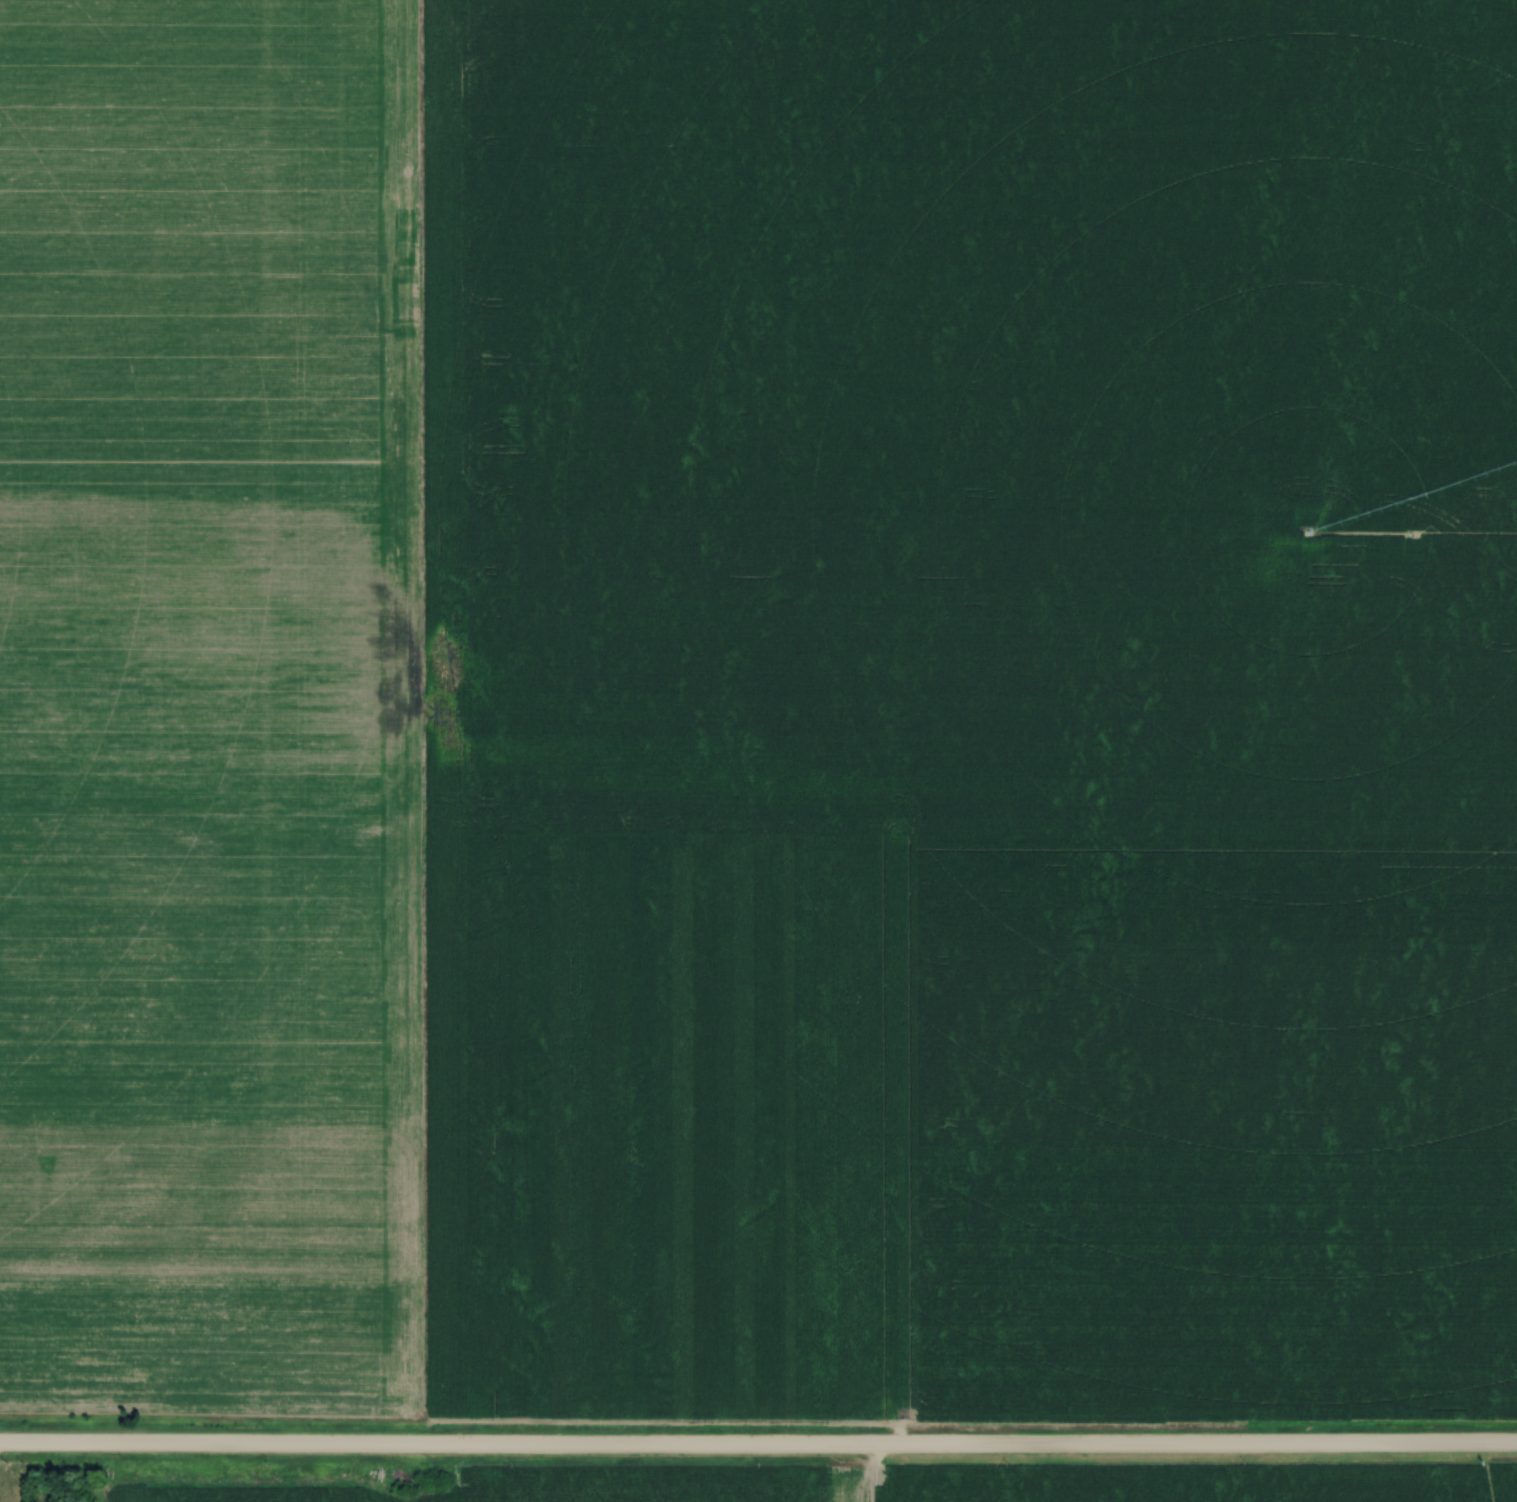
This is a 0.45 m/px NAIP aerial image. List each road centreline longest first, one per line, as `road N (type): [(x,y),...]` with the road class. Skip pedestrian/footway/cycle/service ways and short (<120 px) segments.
road 1 (residential): [(0,1444),(1516,1448)]

